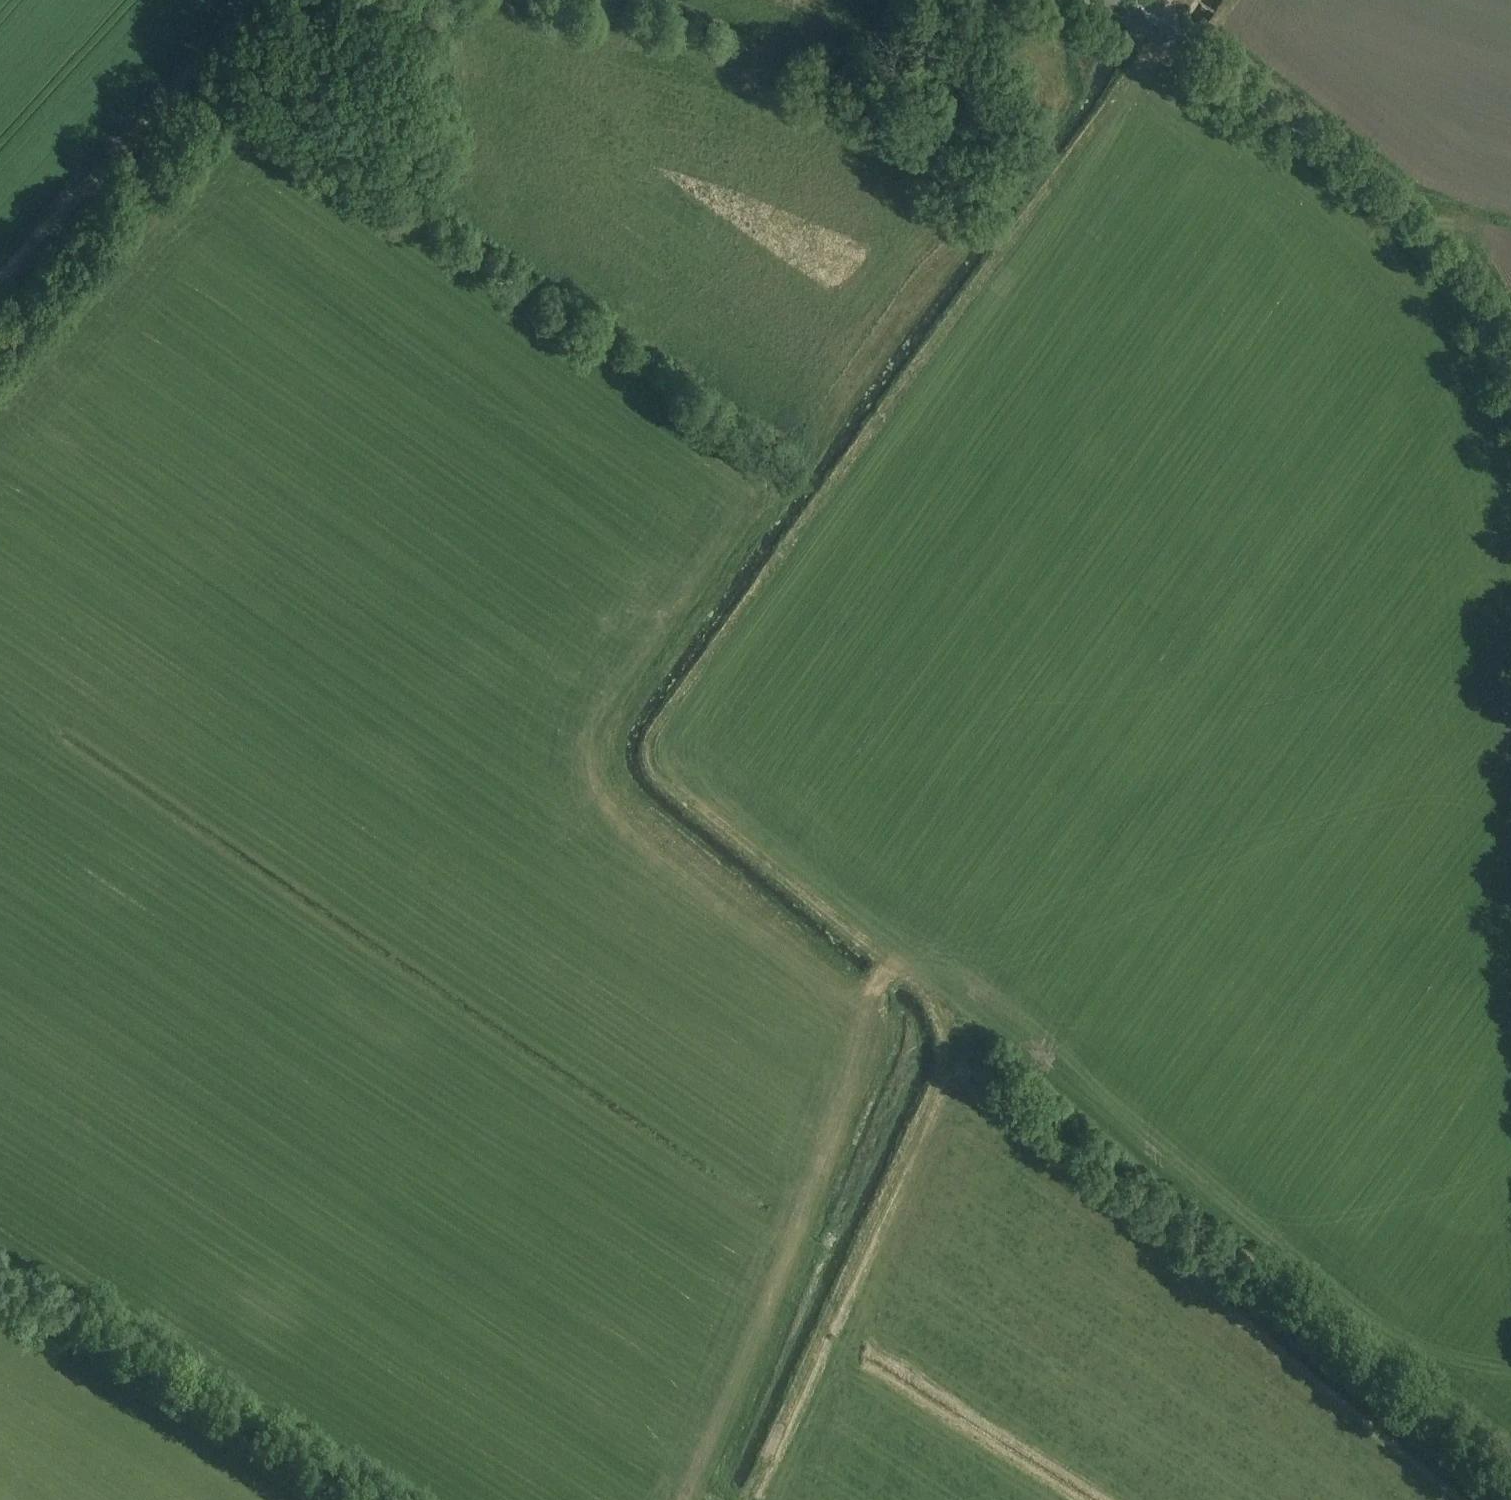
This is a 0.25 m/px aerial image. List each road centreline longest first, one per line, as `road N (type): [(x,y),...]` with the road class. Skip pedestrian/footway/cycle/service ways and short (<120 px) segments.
road 1 (tertiary): [(1510,362),(1445,259),(1402,213),(1278,108),(1149,26)]
road 2 (track): [(247,0),(0,279)]

